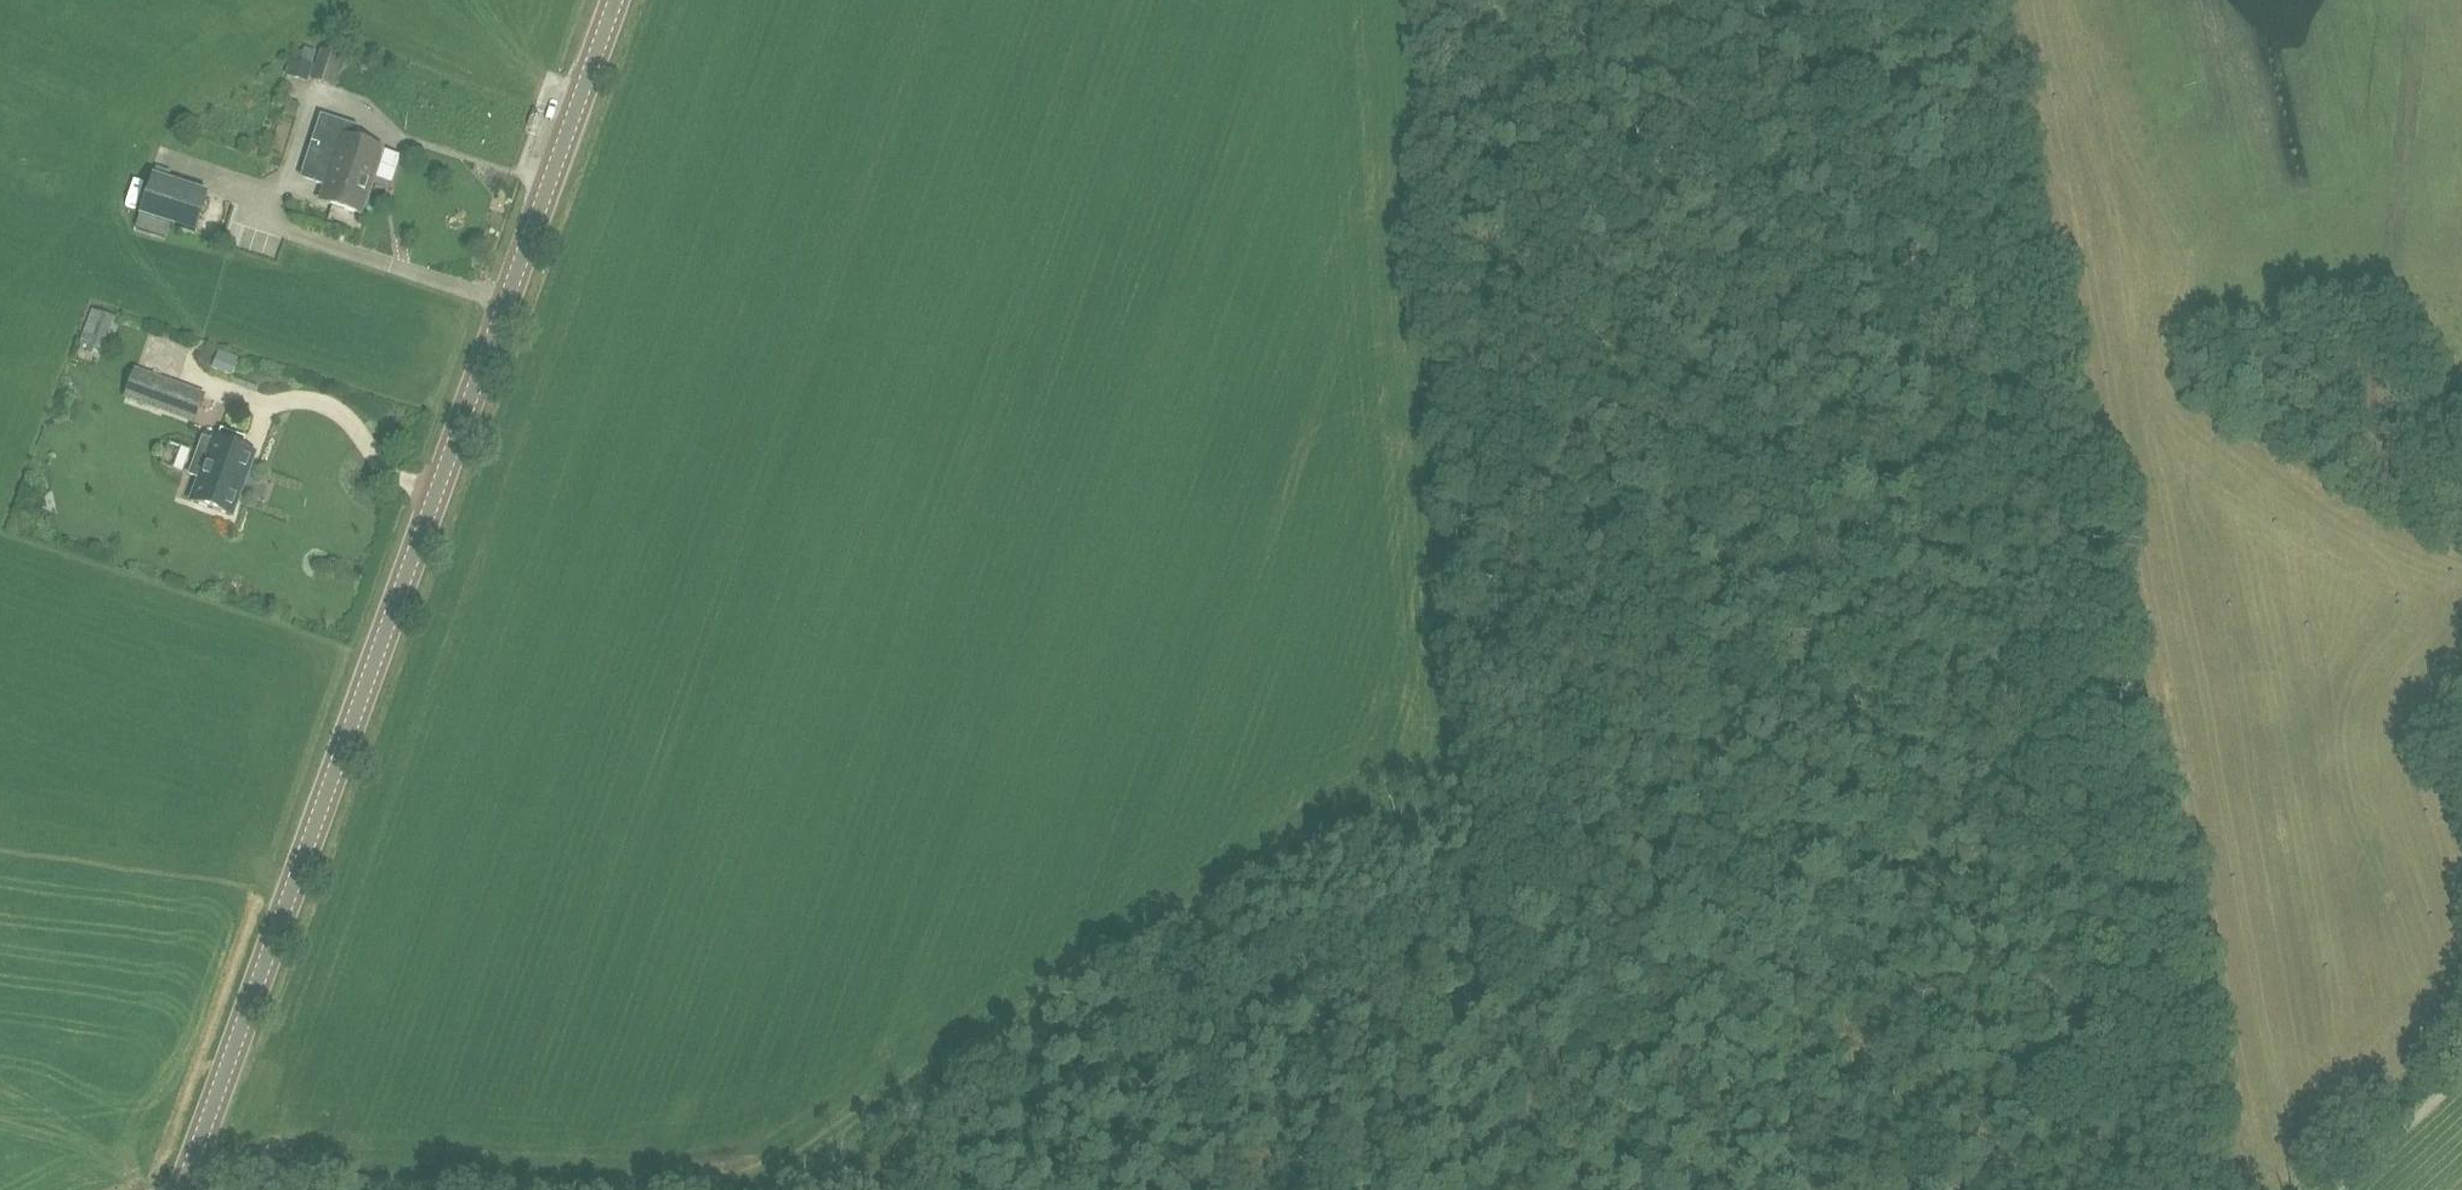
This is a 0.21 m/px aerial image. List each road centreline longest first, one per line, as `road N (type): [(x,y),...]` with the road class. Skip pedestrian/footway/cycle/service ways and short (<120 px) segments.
road 1 (tertiary): [(190,1189),(616,0)]

